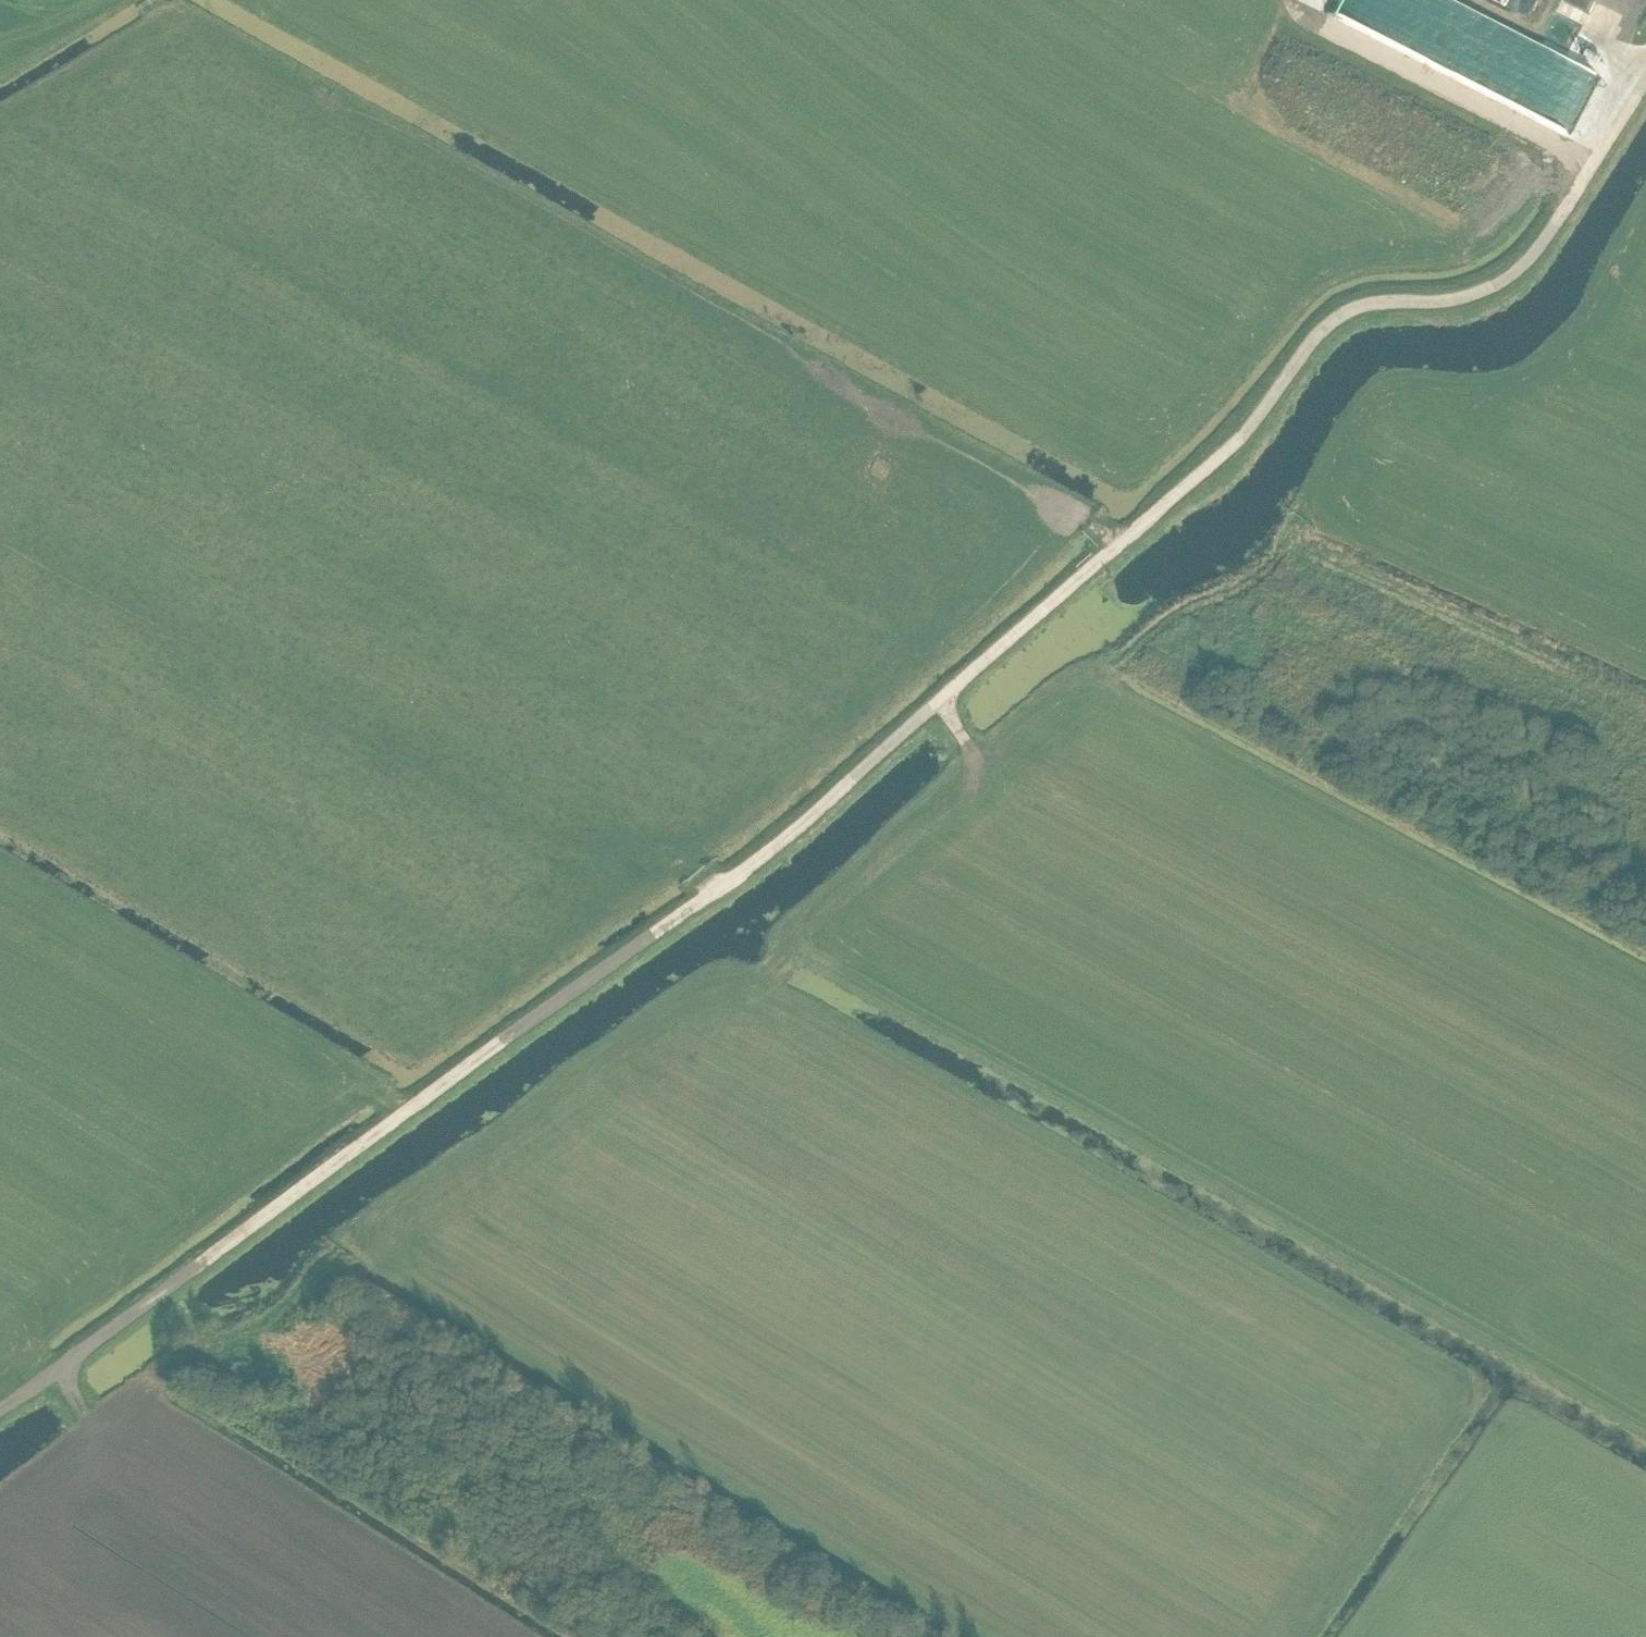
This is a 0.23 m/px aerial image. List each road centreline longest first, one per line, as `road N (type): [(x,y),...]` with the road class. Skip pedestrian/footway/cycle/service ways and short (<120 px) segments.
road 1 (track): [(0,1409),(740,875),(1241,438),(1325,327),(1359,306),(1480,293),(1520,269),(1645,77)]

